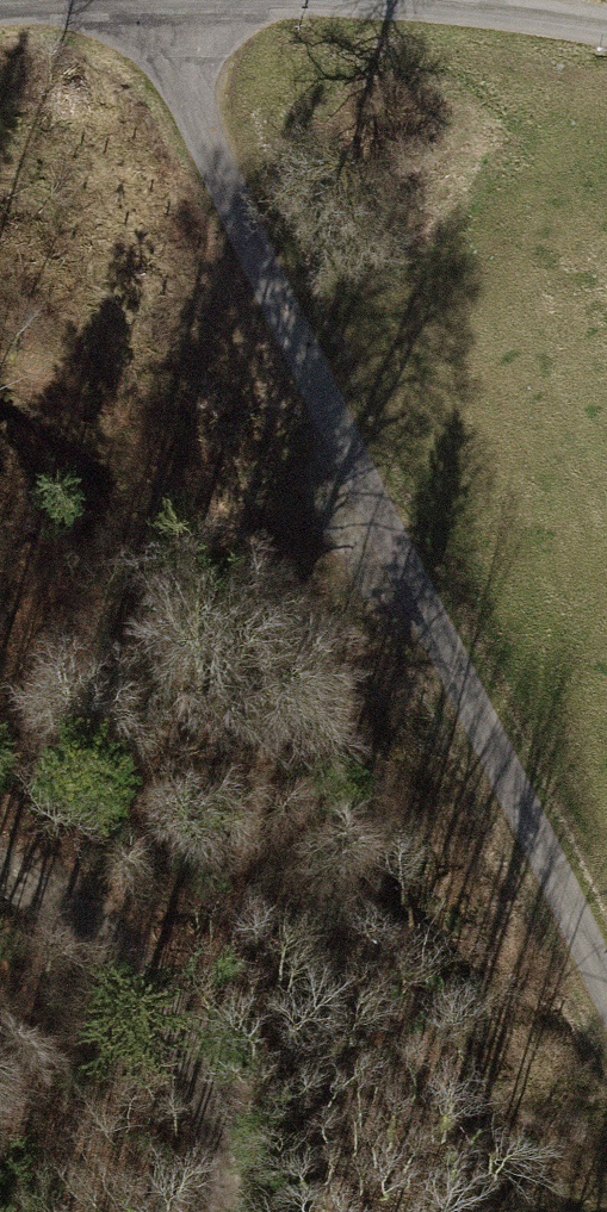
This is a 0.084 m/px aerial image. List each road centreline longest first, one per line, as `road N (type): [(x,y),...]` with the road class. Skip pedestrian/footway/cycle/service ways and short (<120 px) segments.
road 1 (track): [(232,0),(606,952)]
road 2 (track): [(229,1211),(218,1104),(151,981),(0,875)]
road 3 (track): [(606,39),(317,0)]

